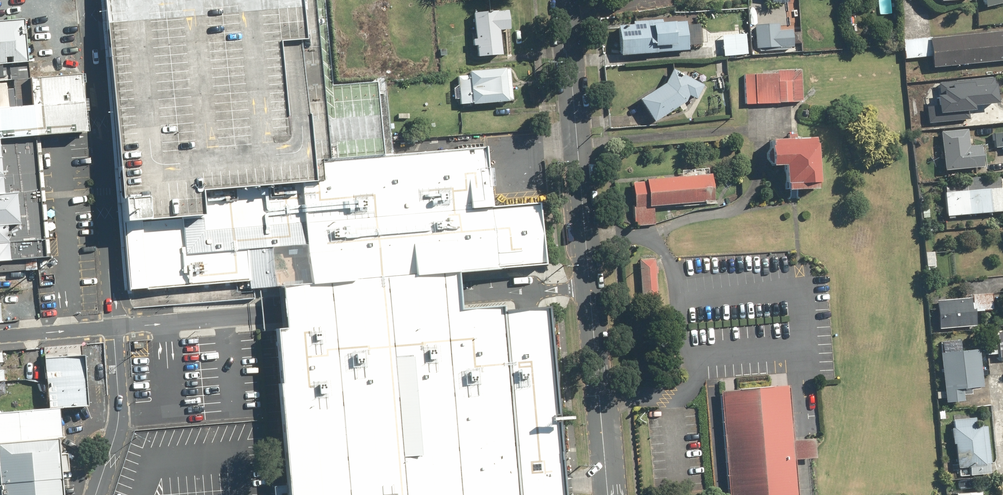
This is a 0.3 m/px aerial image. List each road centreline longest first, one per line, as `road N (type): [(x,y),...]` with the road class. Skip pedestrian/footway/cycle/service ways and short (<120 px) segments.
road 1 (unclassified): [(114,328),(590,287)]
road 2 (unclassified): [(114,328),(87,0)]
road 3 (tertiary): [(565,0),(590,287)]
road 4 (tertiary): [(590,287),(608,494)]
road 5 (unclassified): [(114,328),(119,420),(95,494)]

